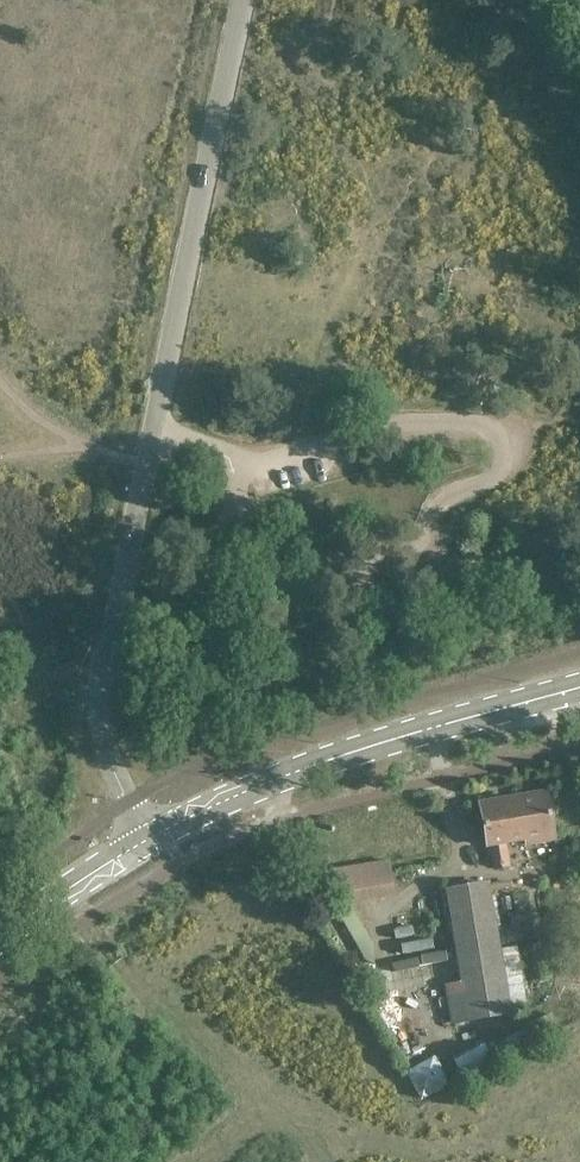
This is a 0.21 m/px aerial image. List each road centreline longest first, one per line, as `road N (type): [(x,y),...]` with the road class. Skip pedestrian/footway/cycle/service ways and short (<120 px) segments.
road 1 (unclassified): [(151,835),(111,764),(98,702),(246,0)]
road 2 (track): [(154,431),(265,459),(392,421),(488,424),(503,441),(504,466),(441,501),(413,546),(322,586),(278,572),(249,528),(236,488)]
road 3 (secondary): [(151,835),(295,769),(579,685)]
road 4 (track): [(200,1161),(258,1108),(256,1072),(112,962),(76,886)]
road 5 (secondary): [(0,941),(151,835)]

